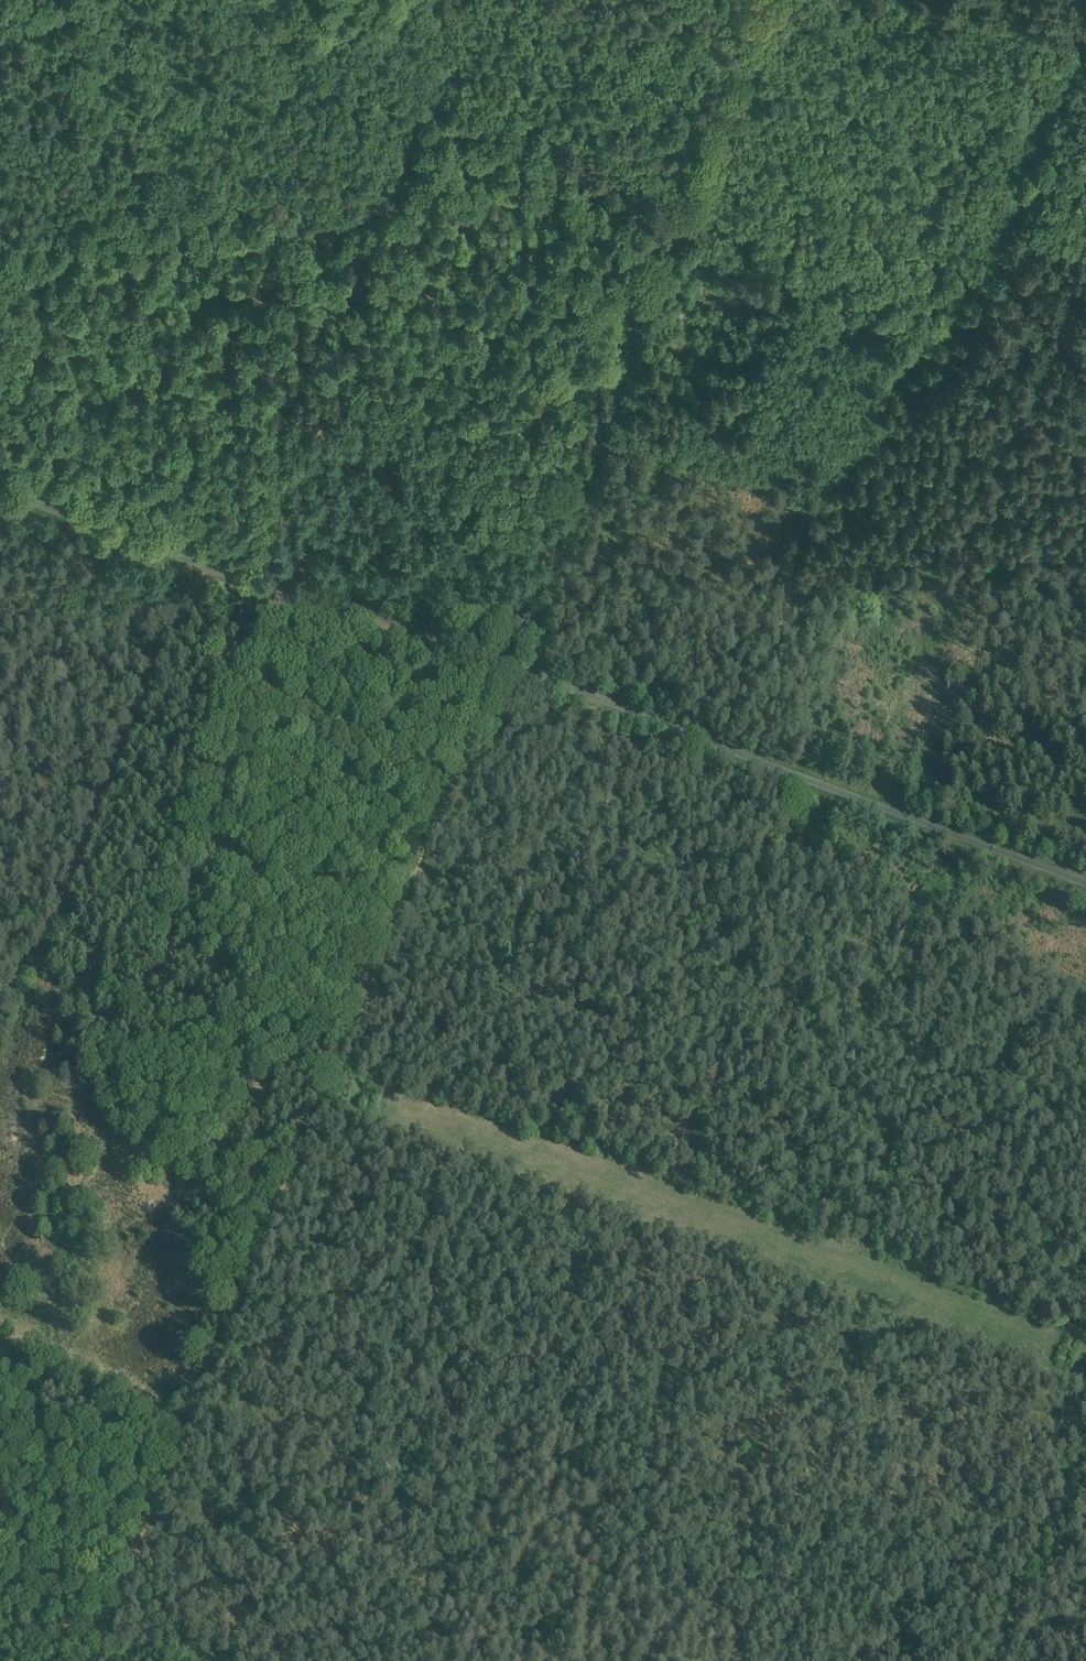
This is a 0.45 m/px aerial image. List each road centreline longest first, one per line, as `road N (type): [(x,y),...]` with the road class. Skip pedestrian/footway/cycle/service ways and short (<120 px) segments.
road 1 (track): [(89,1660),(206,1371),(346,1076),(500,664)]
road 2 (track): [(500,664),(759,0)]
road 3 (track): [(1085,884),(500,664)]
road 4 (track): [(500,664),(0,481)]
road 5 (track): [(998,1660),(1085,1437)]

